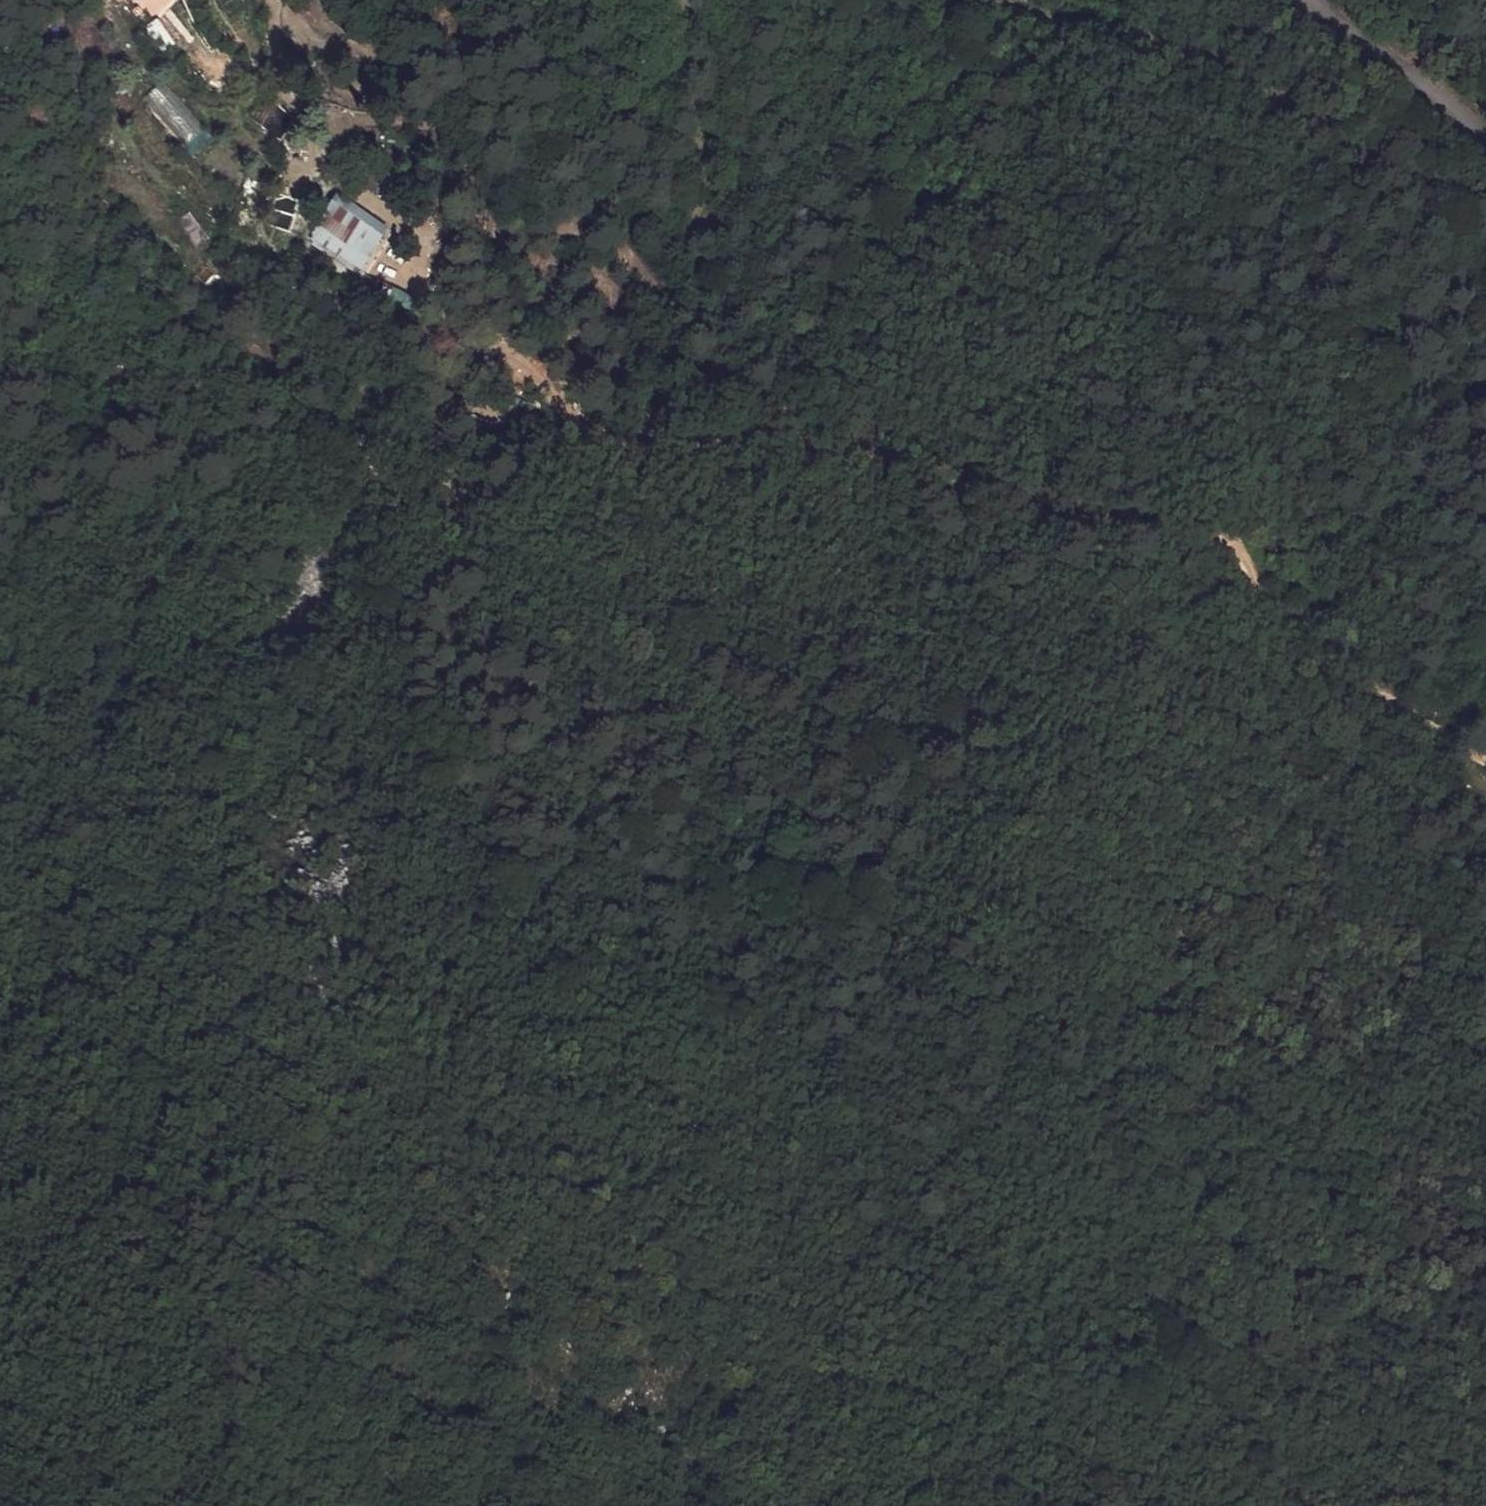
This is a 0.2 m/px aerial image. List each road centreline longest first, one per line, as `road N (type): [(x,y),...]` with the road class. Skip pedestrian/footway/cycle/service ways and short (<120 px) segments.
road 1 (track): [(518,363),(633,438),(719,444),(809,429),(1076,512),(1172,520),(1234,544),(1260,597),(1386,697),(1485,758)]
road 2 (tertiary): [(1309,0),(1485,139)]

